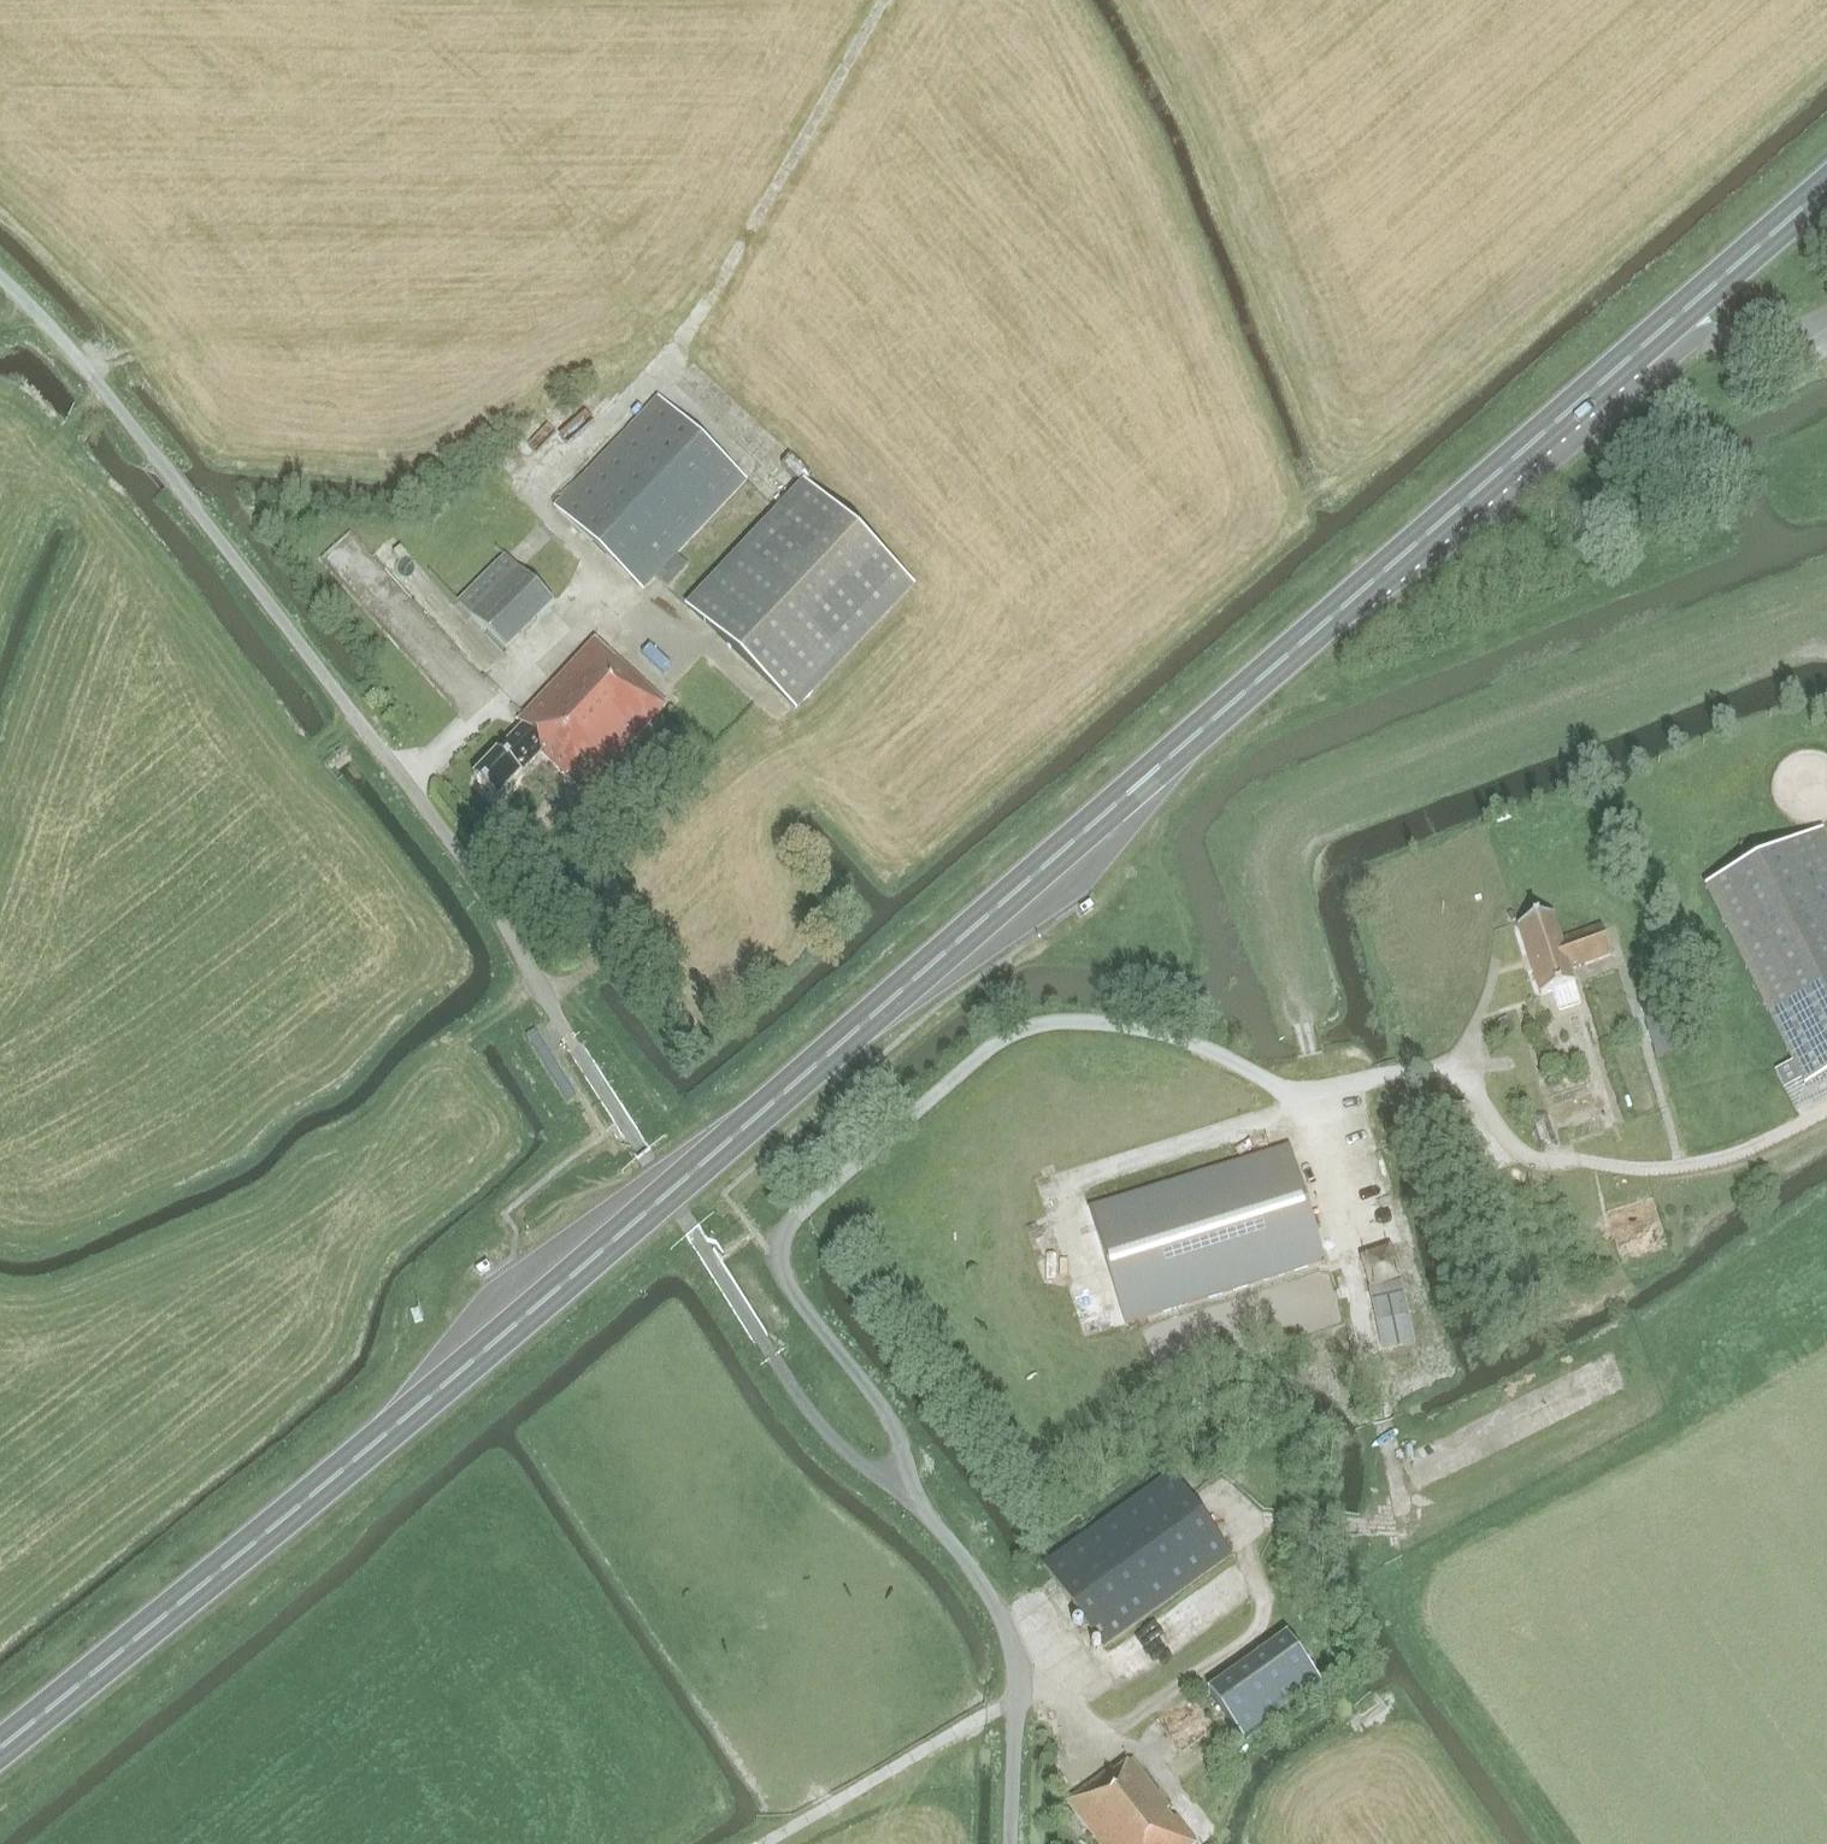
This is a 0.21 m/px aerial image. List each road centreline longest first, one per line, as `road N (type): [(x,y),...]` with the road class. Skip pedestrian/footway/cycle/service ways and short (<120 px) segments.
road 1 (trunk): [(0,1747),(651,1207),(1643,348)]
road 2 (unclassified): [(1011,1843),(1017,1702),(1010,1646),(992,1597),(907,1497),(897,1435),(873,1392),(804,1309),(778,1260),(778,1237),(793,1217),(1000,1038),(1072,1021),(1164,1033),(1307,1101),(1474,1073),(1481,1103),(1535,1158),(1668,1169),(1760,1143),(1826,1109)]
road 3 (unclassified): [(544,998),(454,843),(77,350),(0,276)]
road 4 (track): [(627,592),(536,493),(670,366),(885,0)]
road 5 (track): [(1016,1697),(1048,1693),(1100,1731),(1119,1730),(1264,1616),(1242,1520),(1385,1525),(1397,1519)]
road 6 (track): [(1016,1697),(761,1843)]
road 7 (trunk): [(1643,348),(1826,187)]
road 8 (trunk): [(1643,348),(1785,327)]

